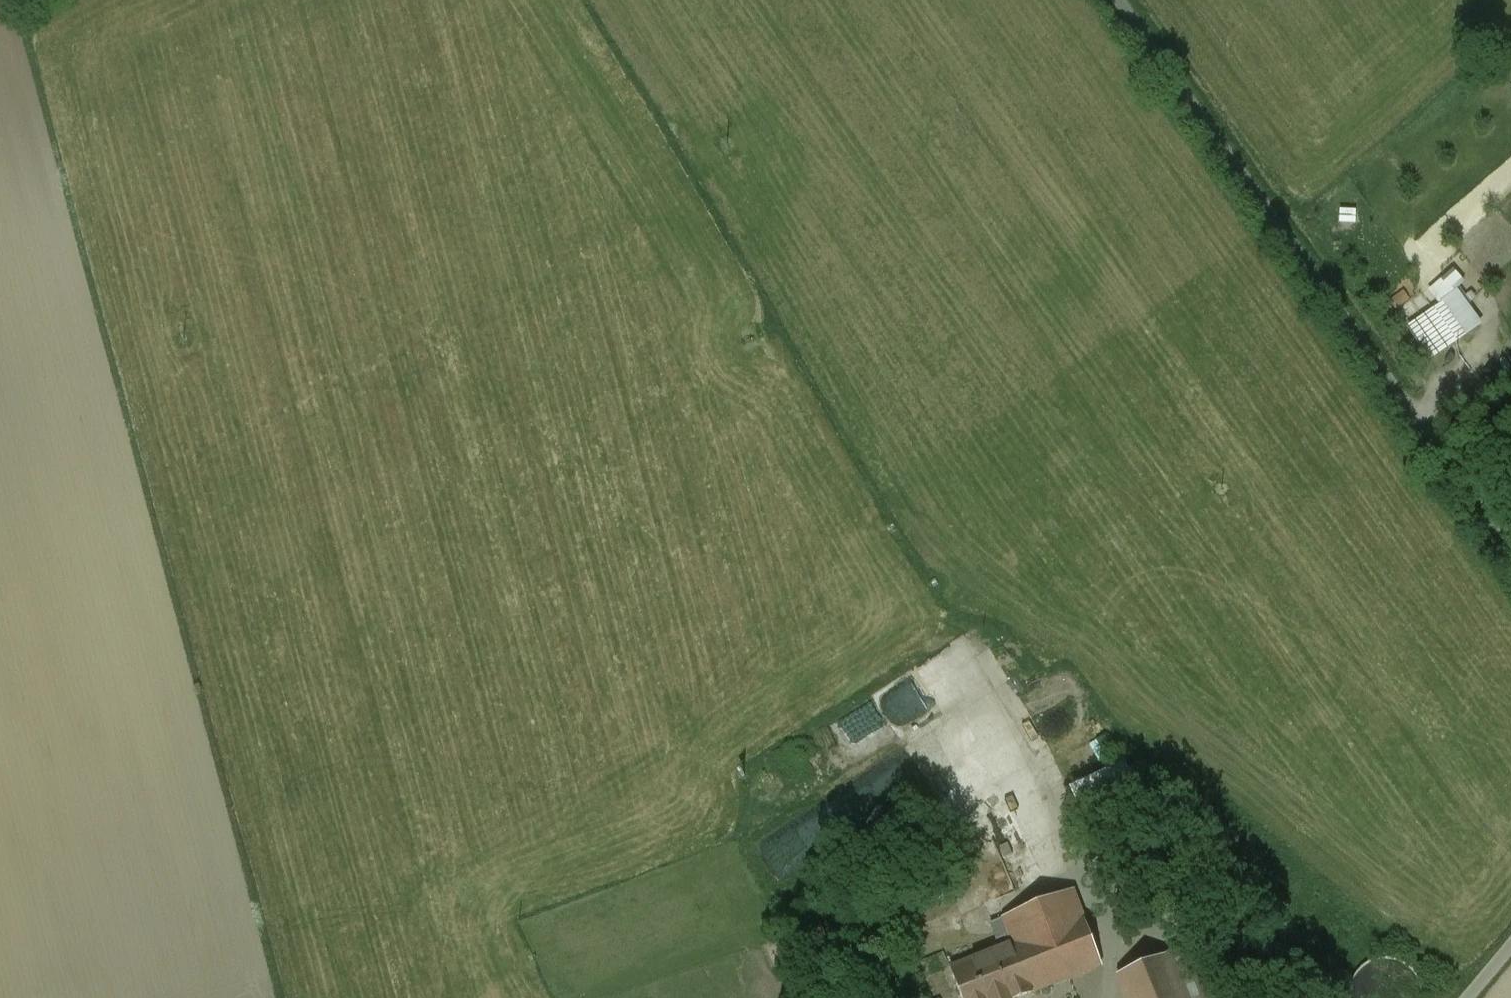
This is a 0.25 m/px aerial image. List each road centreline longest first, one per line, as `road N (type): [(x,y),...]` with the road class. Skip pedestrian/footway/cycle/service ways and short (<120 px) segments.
road 1 (unclassified): [(1510,557),(1117,0)]

